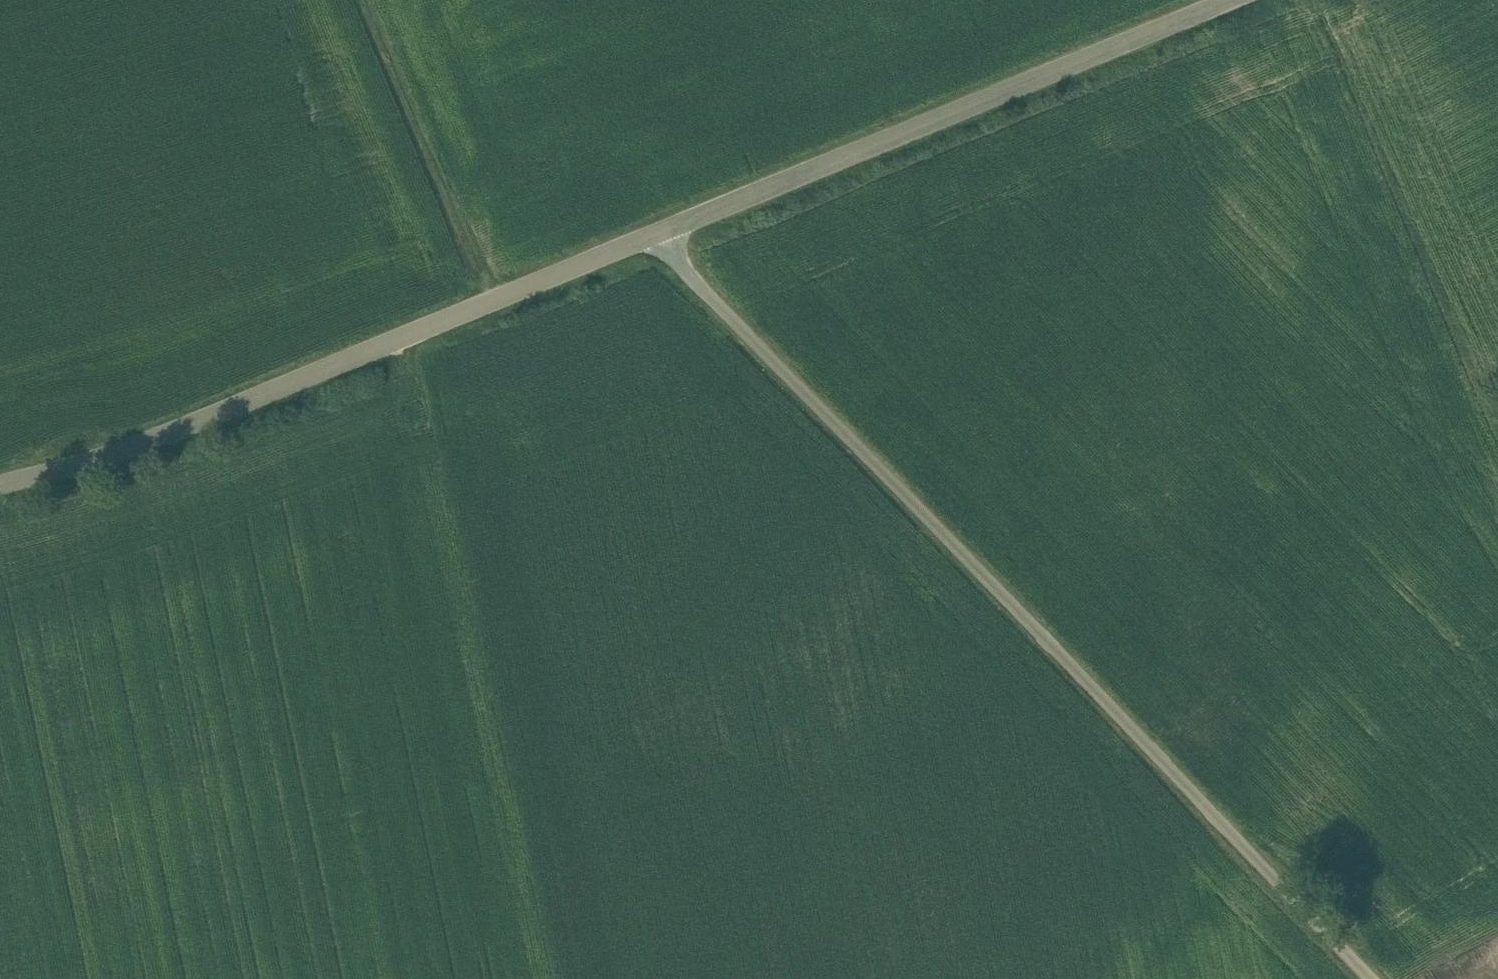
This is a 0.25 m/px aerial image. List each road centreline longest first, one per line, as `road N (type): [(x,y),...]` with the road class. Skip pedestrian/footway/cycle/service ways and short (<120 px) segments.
road 1 (unclassified): [(653,236),(1379,978)]
road 2 (unclassified): [(653,236),(167,431),(0,484)]
road 3 (unclassified): [(1207,0),(653,236)]
road 4 (track): [(367,0),(489,297)]

